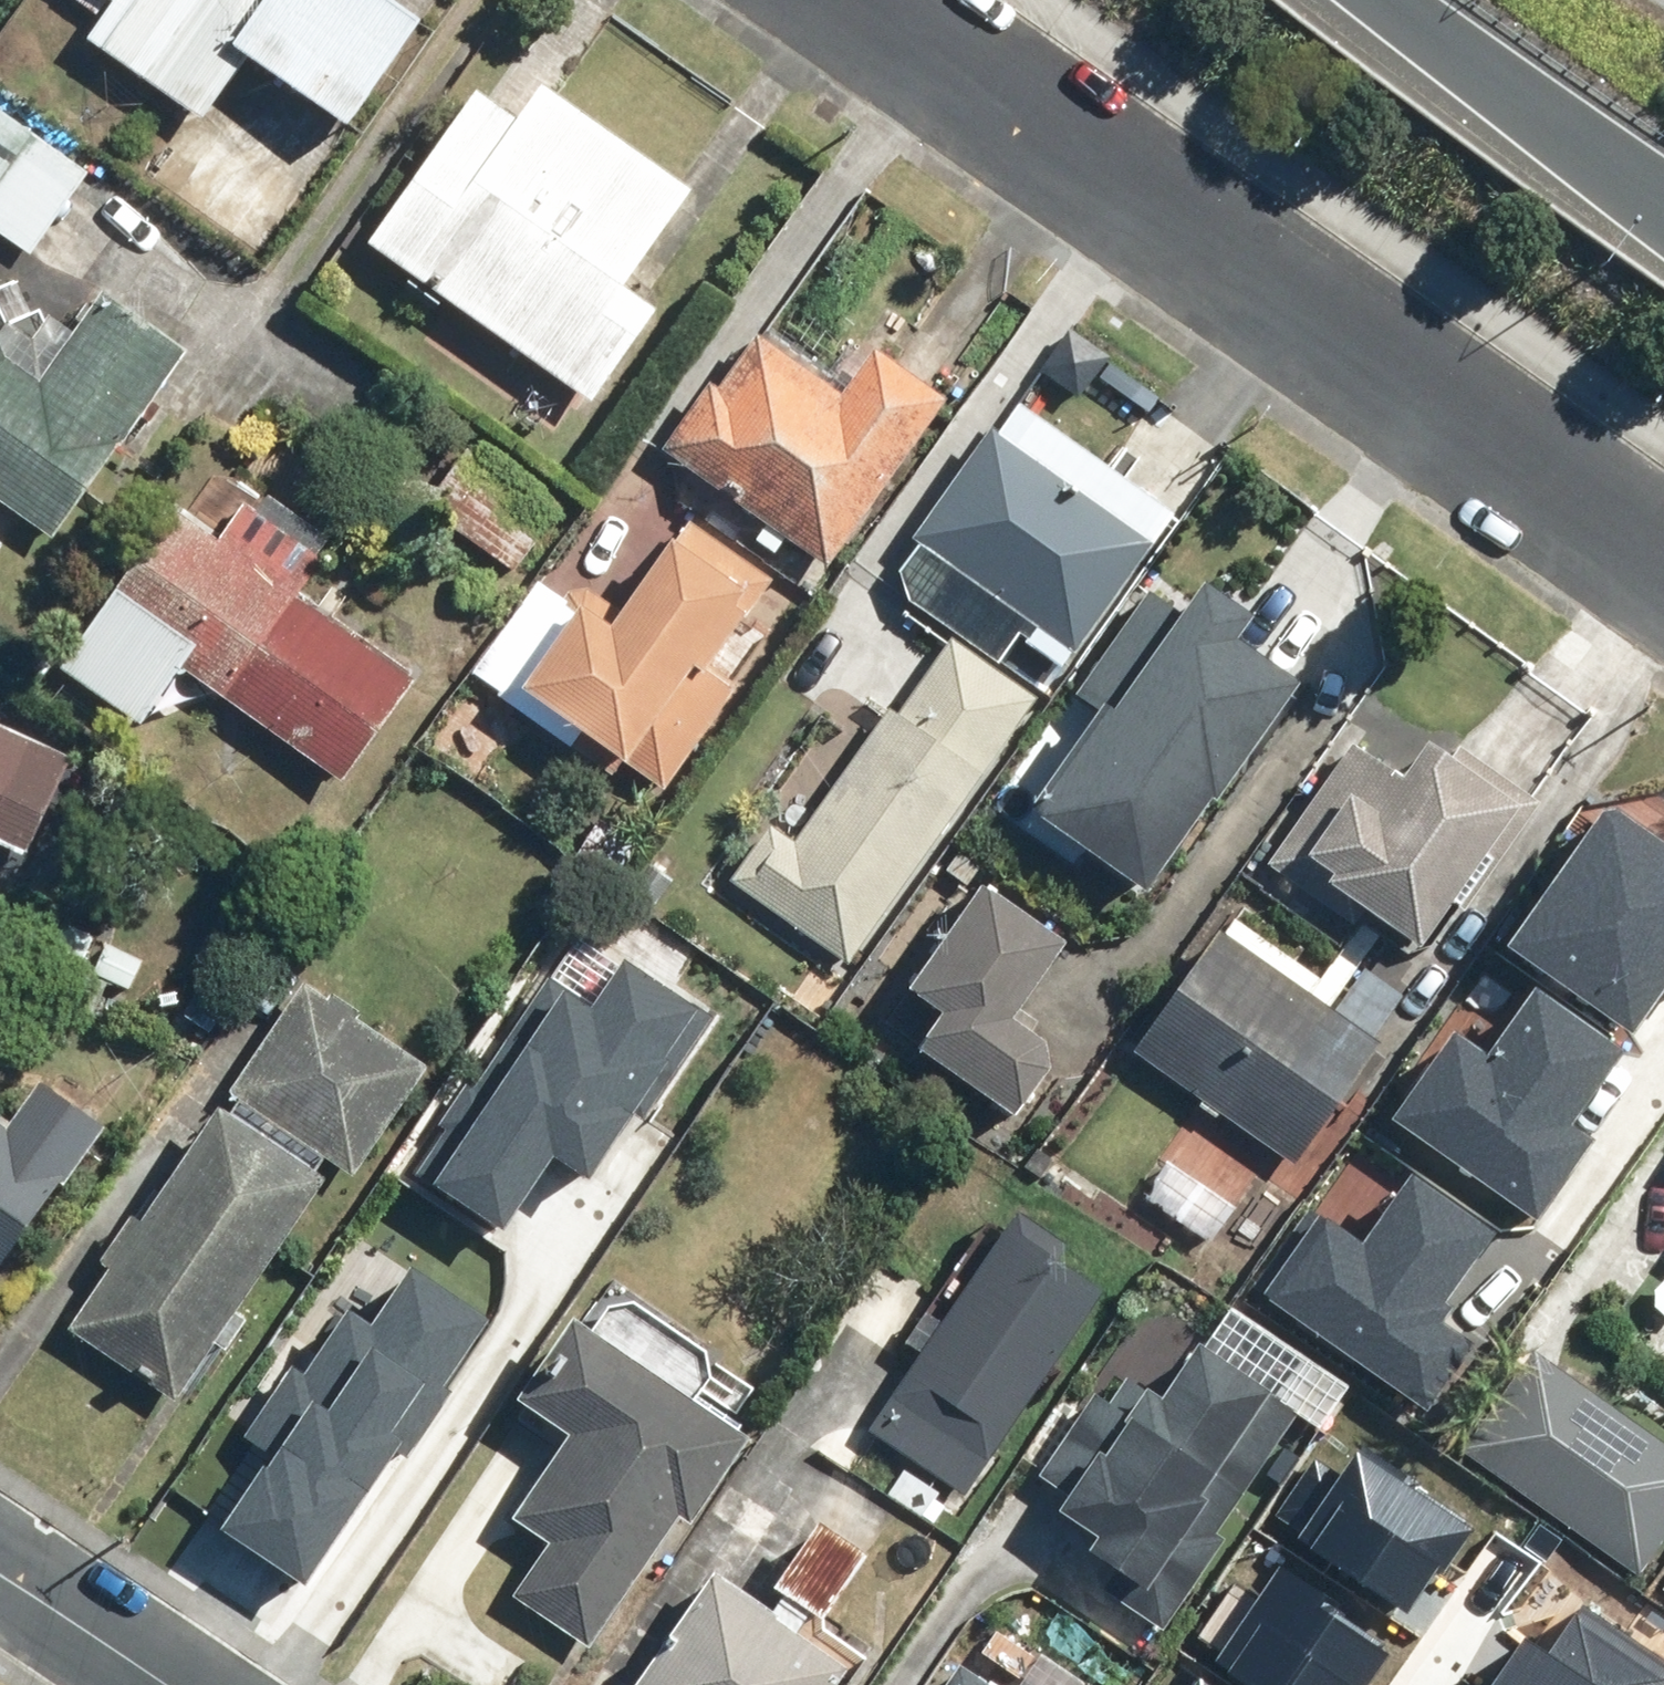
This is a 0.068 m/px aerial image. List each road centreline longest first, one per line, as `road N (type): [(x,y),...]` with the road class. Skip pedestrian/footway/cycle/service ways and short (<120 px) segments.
road 1 (residential): [(1663,575),(846,0)]
road 2 (motorway): [(1663,209),(1384,0)]
road 3 (residential): [(152,1684),(0,1582)]

